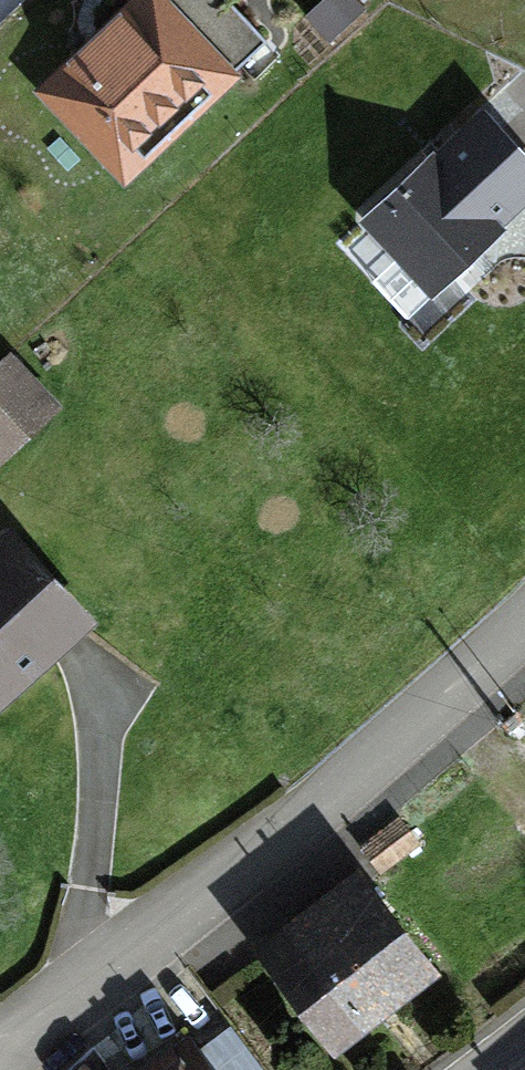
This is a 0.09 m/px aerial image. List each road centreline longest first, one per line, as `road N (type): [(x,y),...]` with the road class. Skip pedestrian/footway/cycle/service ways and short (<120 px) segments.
road 1 (residential): [(0,1065),(69,1001),(463,713),(524,649)]

